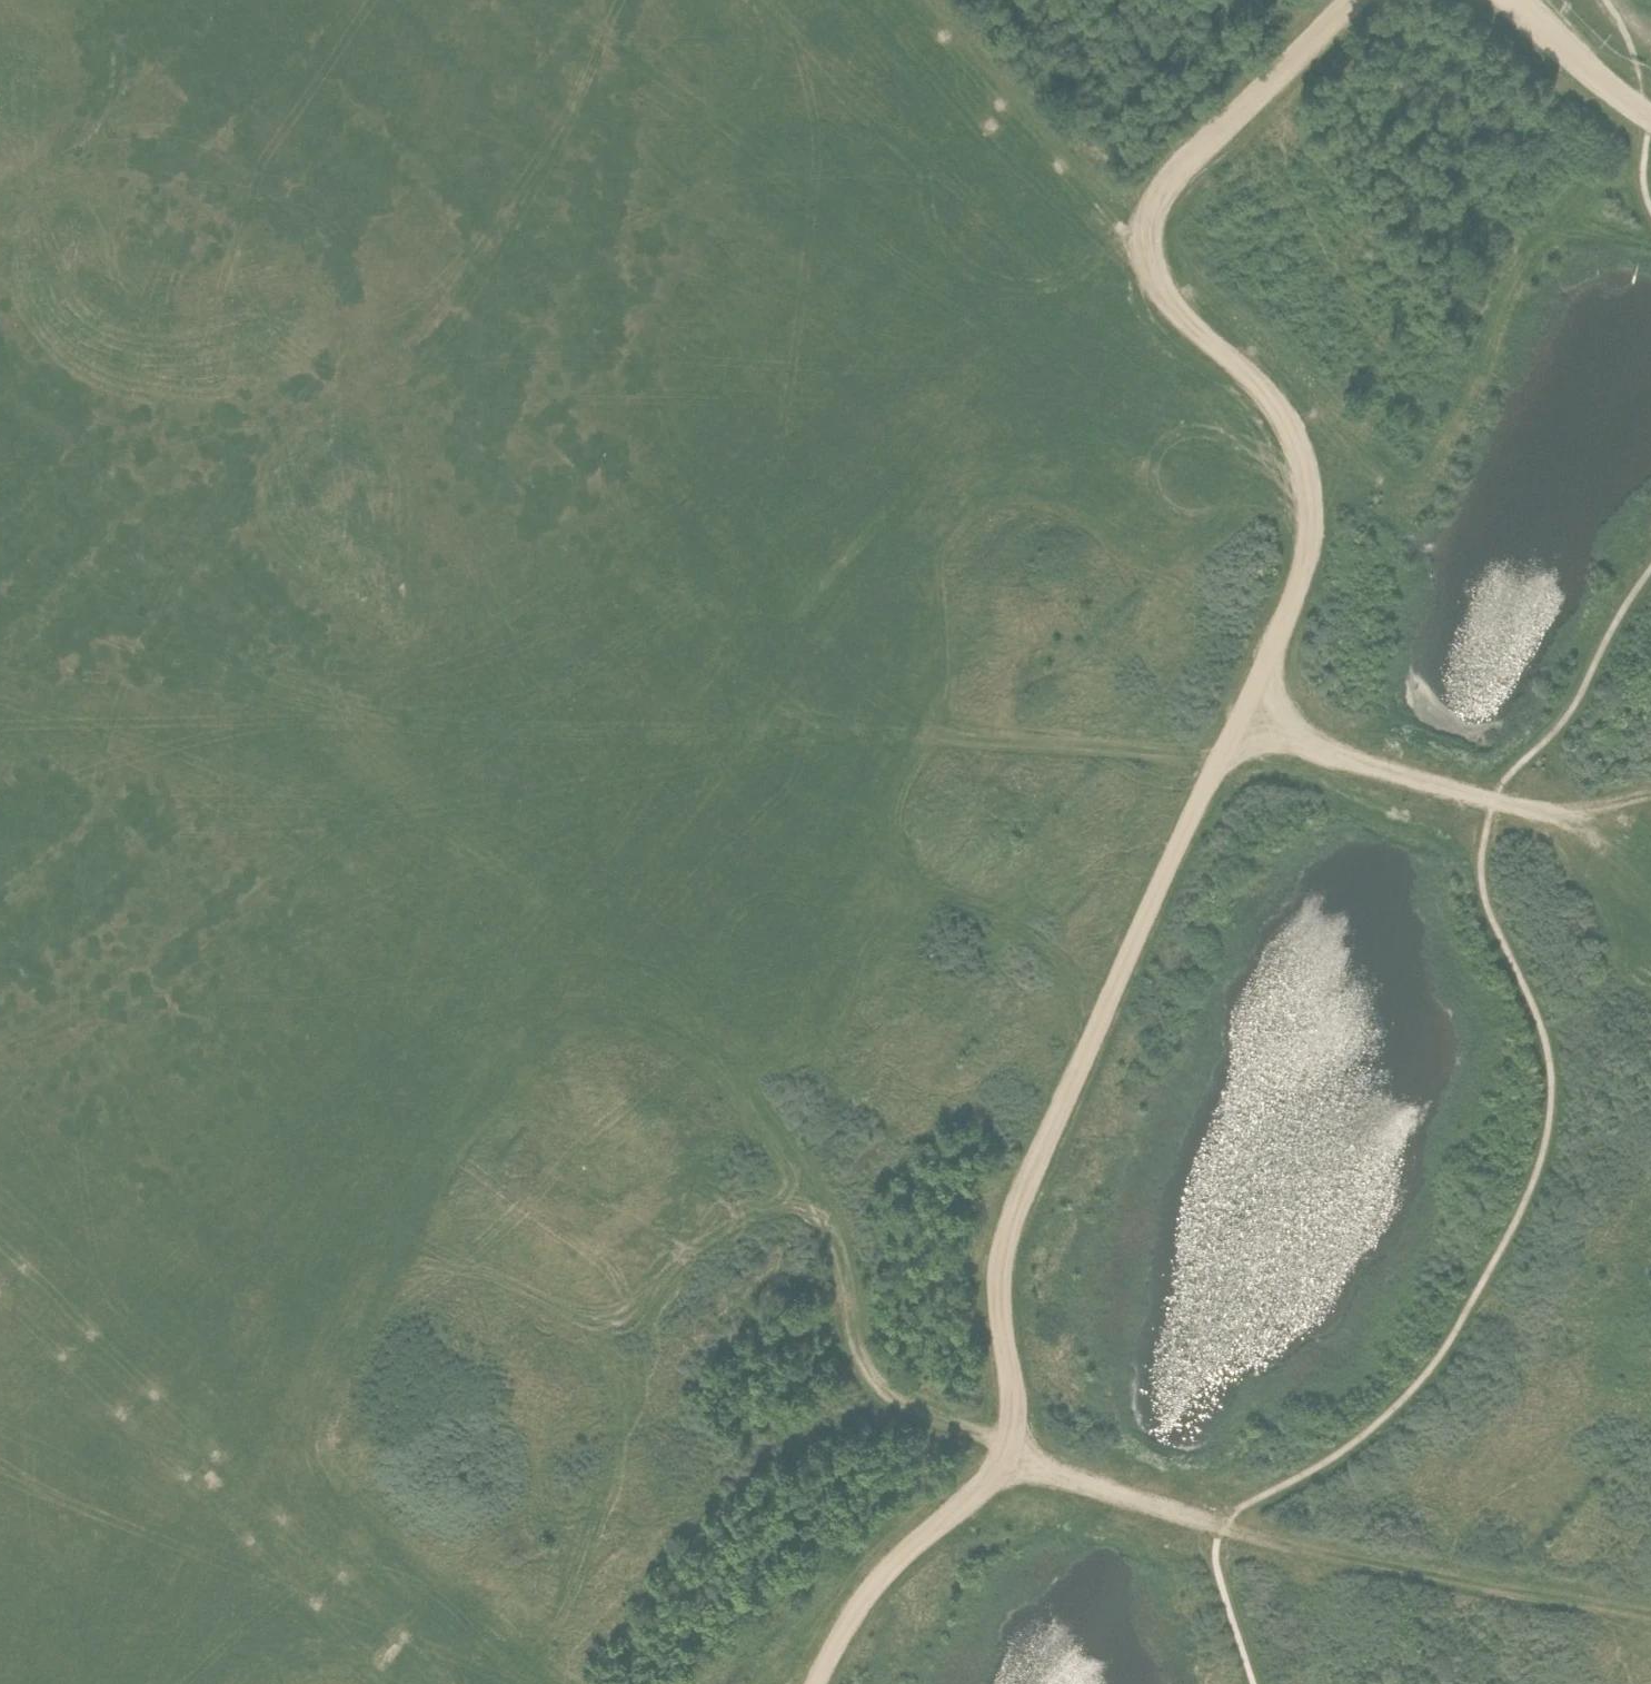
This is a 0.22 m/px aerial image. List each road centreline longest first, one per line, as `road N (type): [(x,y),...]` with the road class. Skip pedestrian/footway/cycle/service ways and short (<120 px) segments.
road 1 (track): [(811,1683),(845,1621),(922,1518),(1017,1461),(1002,1252),(1291,589),(1308,521),(1305,461),(1285,414),(1150,281),(1140,238),(1157,195),(1355,0)]
road 2 (track): [(932,0),(1140,238)]
road 3 (track): [(1516,0),(1645,111)]

